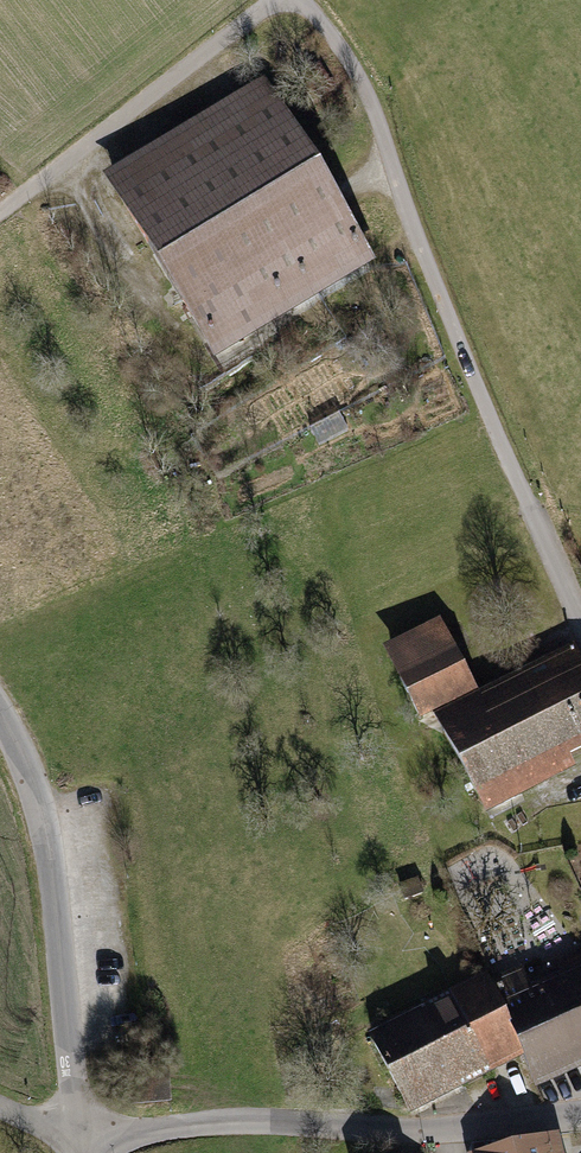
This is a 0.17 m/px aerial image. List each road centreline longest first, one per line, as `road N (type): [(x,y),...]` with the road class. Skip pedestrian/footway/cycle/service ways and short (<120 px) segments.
road 1 (track): [(303,0),(374,105),(424,249),(580,628)]
road 2 (residential): [(580,1114),(444,1133),(217,1124),(77,1148)]
road 3 (unclassified): [(77,1148),(52,872),(34,789),(0,721)]
road 4 (track): [(0,208),(271,0)]

